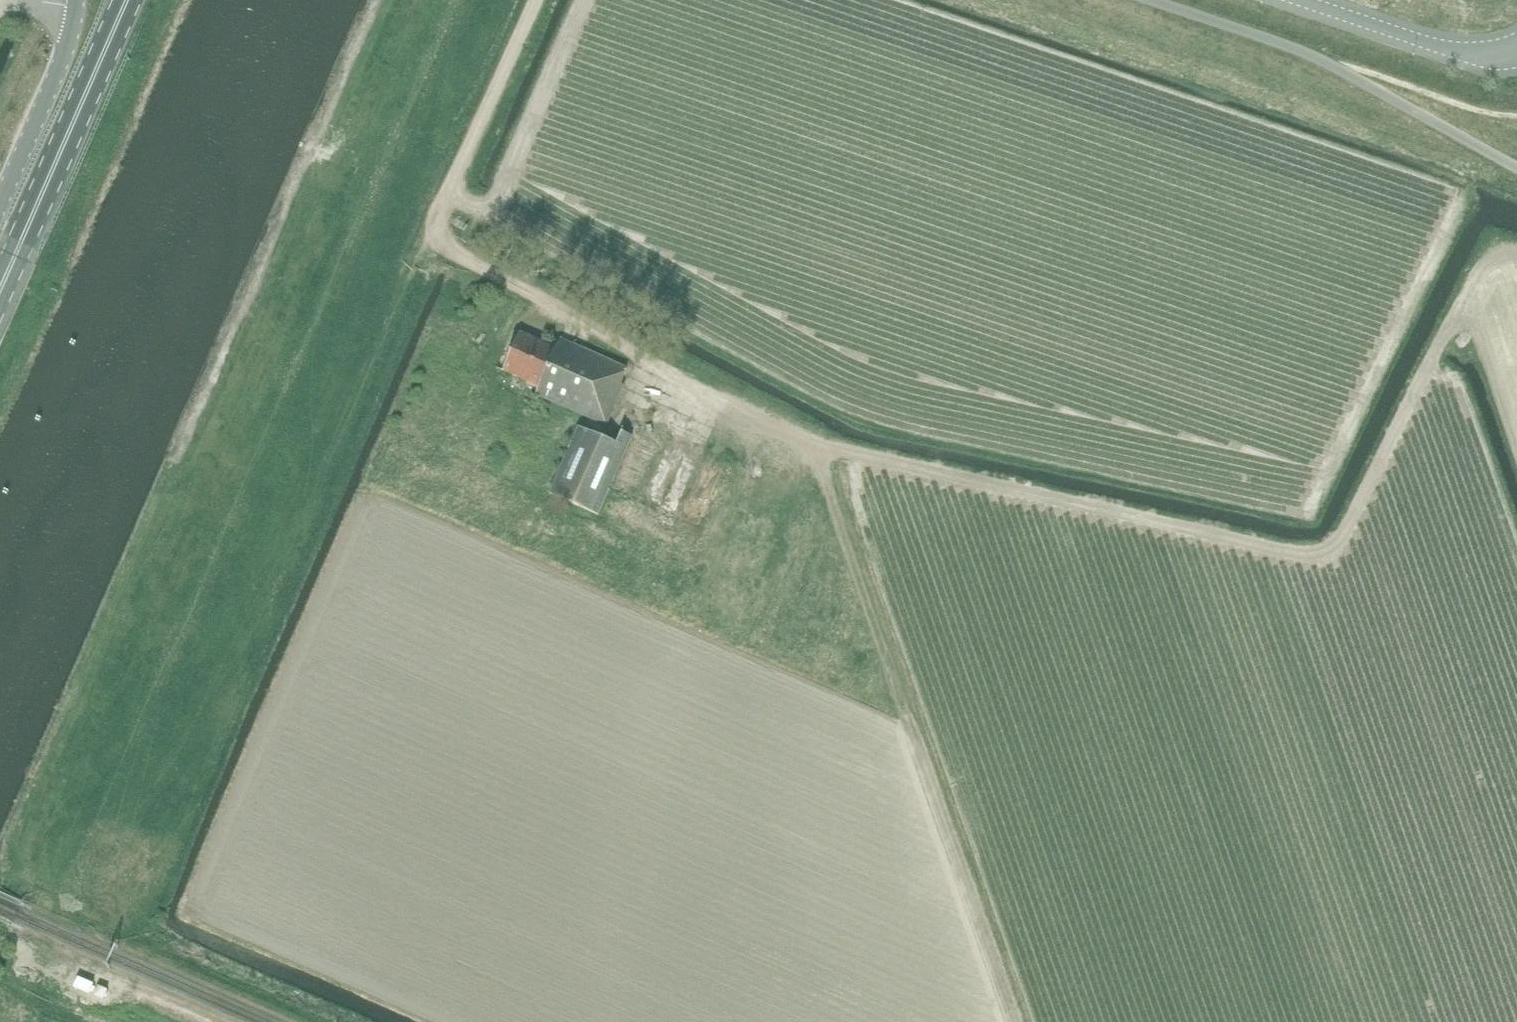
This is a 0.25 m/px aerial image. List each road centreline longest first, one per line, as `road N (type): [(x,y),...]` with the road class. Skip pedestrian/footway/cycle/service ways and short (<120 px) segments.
road 1 (primary): [(0,292),(129,0)]
road 2 (unclassified): [(1516,49),(1443,47),(1302,0)]
road 3 (unclassified): [(0,204),(64,53),(75,0)]
road 4 (track): [(95,972),(211,1021)]

